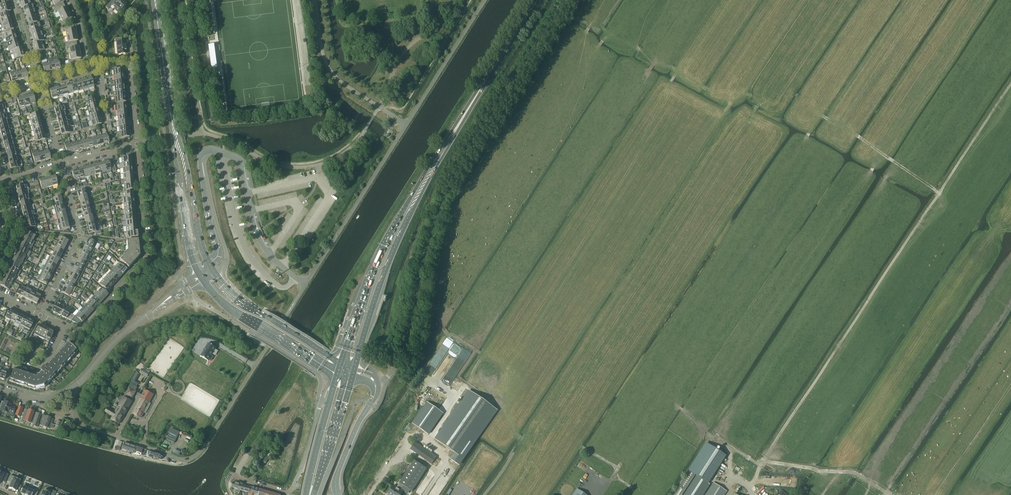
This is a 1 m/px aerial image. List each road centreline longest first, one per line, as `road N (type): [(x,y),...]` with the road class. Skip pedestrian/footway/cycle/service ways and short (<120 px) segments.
road 1 (unclassified): [(384,380),(407,339),(438,212),(462,160),(565,0)]
road 2 (unclassified): [(407,125),(304,284),(261,241),(239,159),(209,151),(204,174)]
road 3 (primary): [(481,88),(384,245),(341,363)]
road 4 (primary): [(355,368),(399,236),(481,88)]
road 5 (residential): [(64,327),(81,332),(145,258),(137,144)]
road 6 (unclassified): [(407,125),(333,74),(315,0)]
road 7 (secondary): [(203,280),(227,305),(337,374)]
road 8 (residential): [(40,315),(79,235),(61,165)]
road 9 (secondary): [(341,363),(247,304),(215,273)]
road 10 (unclassified): [(485,0),(407,125)]
road 11 (residential): [(182,460),(79,424),(74,387)]
road 12 (secondary): [(175,137),(155,0)]
road 13 (secondary): [(175,137),(198,272)]
road 14 (secondary): [(210,265),(175,137)]

